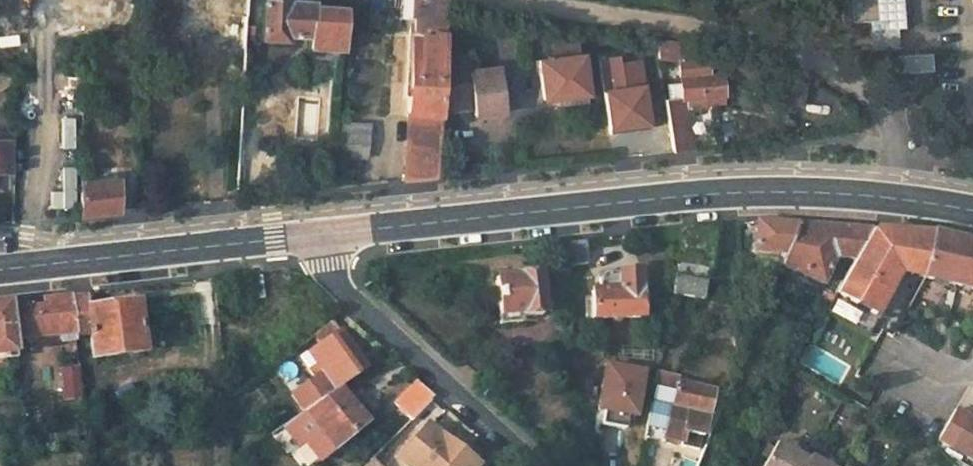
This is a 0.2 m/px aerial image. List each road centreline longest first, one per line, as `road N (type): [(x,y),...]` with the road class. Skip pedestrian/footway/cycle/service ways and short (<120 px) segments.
road 1 (tertiary): [(318,236),(778,190),(972,208)]
road 2 (track): [(539,0),(764,39),(835,71),(881,111),(895,195)]
road 3 (residential): [(318,236),(322,263),(544,465)]
road 4 (tertiary): [(0,271),(318,236)]

